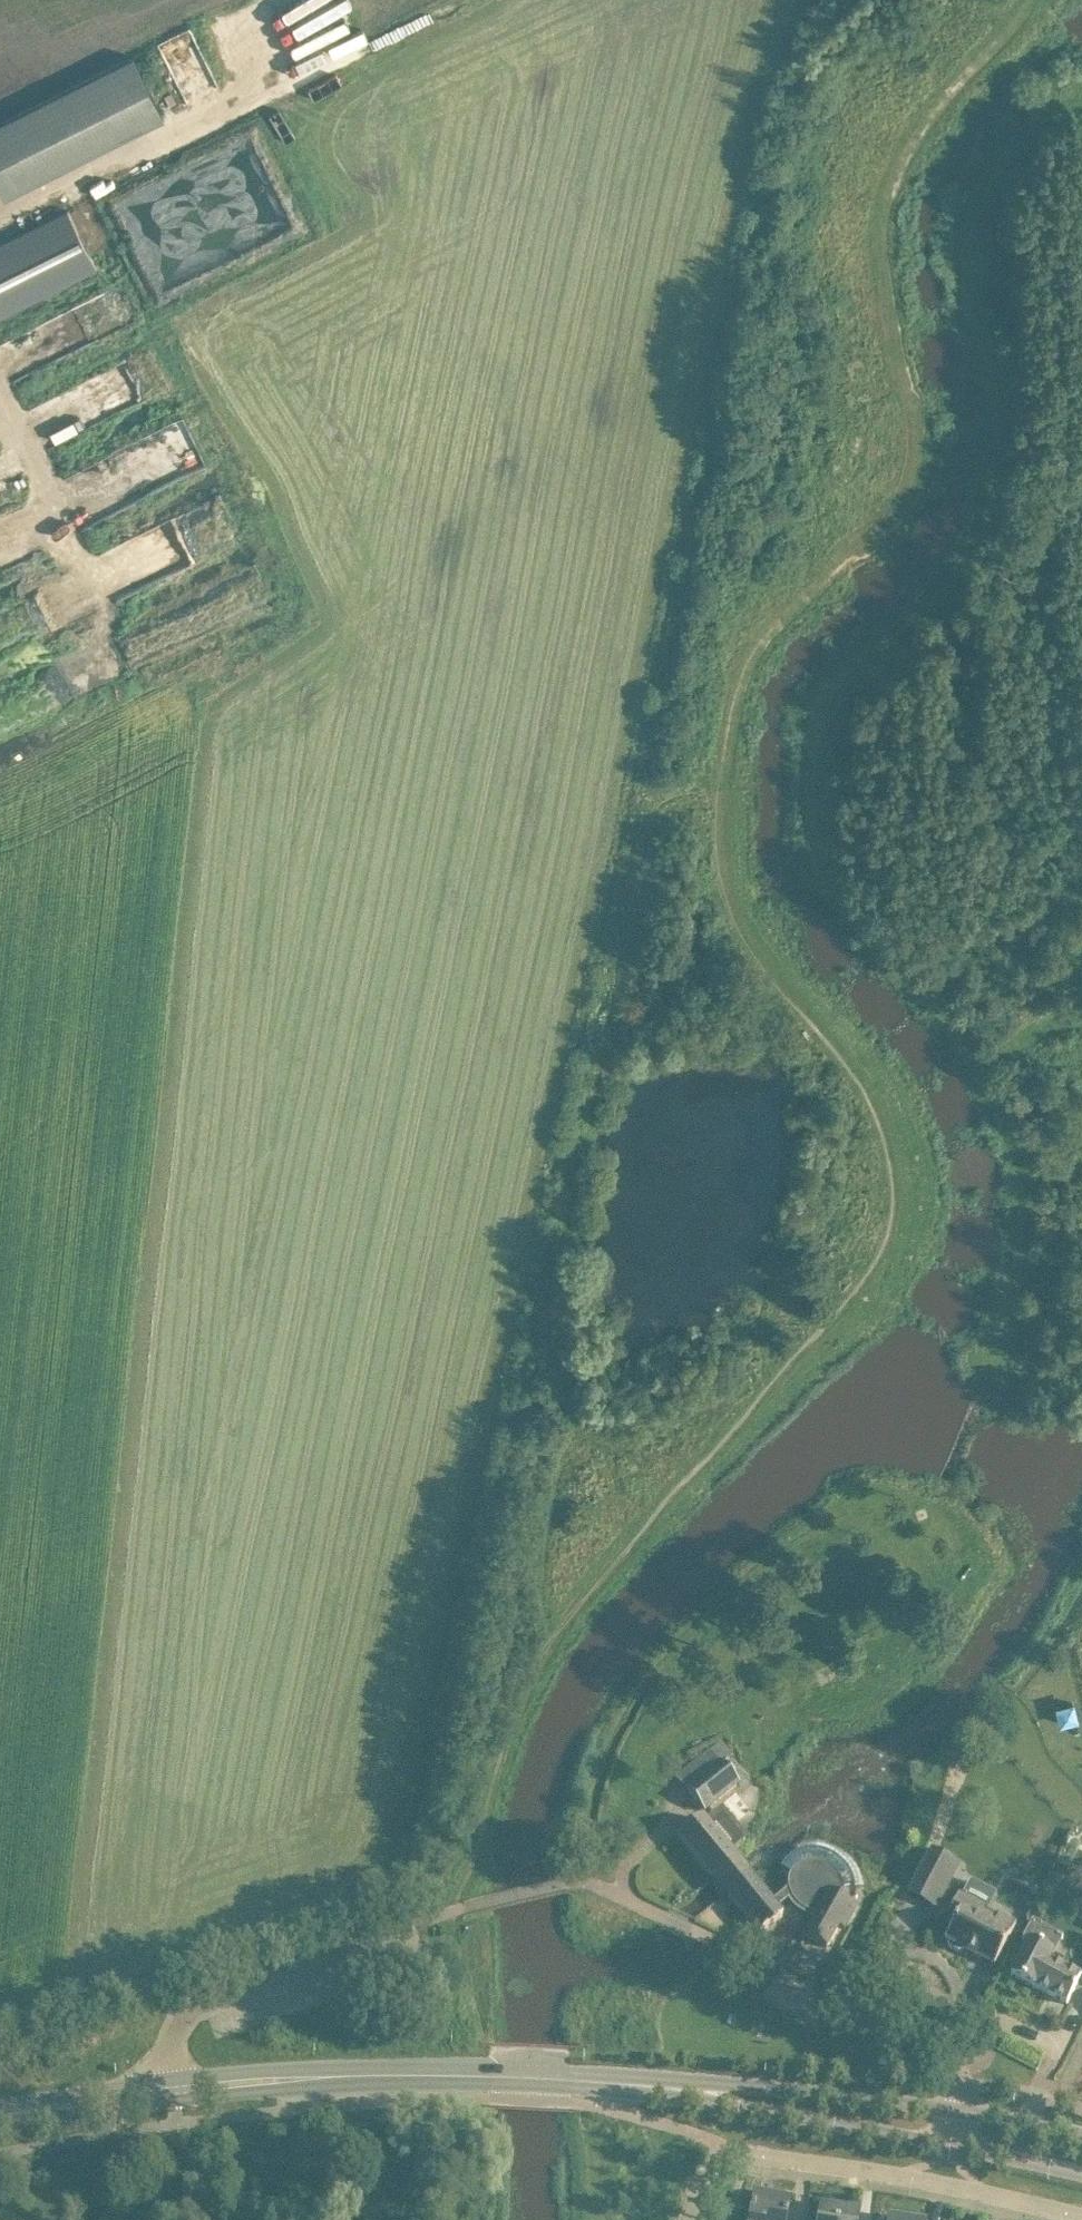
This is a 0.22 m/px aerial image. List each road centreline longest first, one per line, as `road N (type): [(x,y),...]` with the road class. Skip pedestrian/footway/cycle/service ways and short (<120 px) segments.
road 1 (residential): [(688,2219),(719,2145),(1081,2215)]
road 2 (tertiary): [(656,2086),(487,2076),(313,2078)]
road 3 (unclassified): [(431,1918),(190,2009),(172,2042),(175,2081)]
road 4 (tertiary): [(959,2109),(736,2082),(656,2086)]
road 5 (tertiary): [(656,2086),(951,2144)]
road 6 (residential): [(963,2083),(967,2072),(953,2058),(769,1968)]
road 7 (tertiary): [(313,2078),(277,2071),(175,2081)]
road 8 (tertiary): [(178,2099),(313,2078)]
road 9 (tertiary): [(45,2107),(178,2099)]
road 10 (tertiary): [(951,2144),(1081,2173)]
road 11 (tertiary): [(175,2081),(45,2107)]
road 12 (tertiary): [(1081,2133),(959,2109)]

